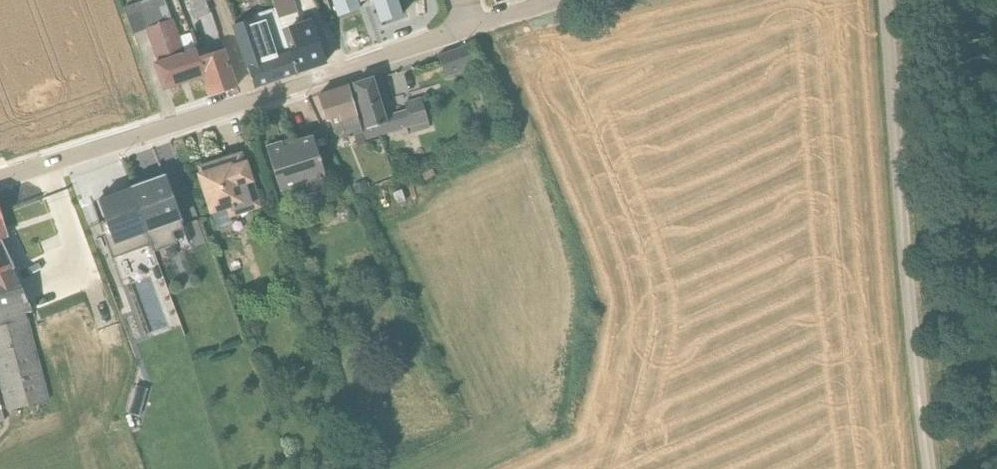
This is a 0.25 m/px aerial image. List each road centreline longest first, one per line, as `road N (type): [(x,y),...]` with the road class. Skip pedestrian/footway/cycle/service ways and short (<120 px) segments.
road 1 (residential): [(0,180),(469,28)]
road 2 (unclassified): [(929,468),(886,0)]

